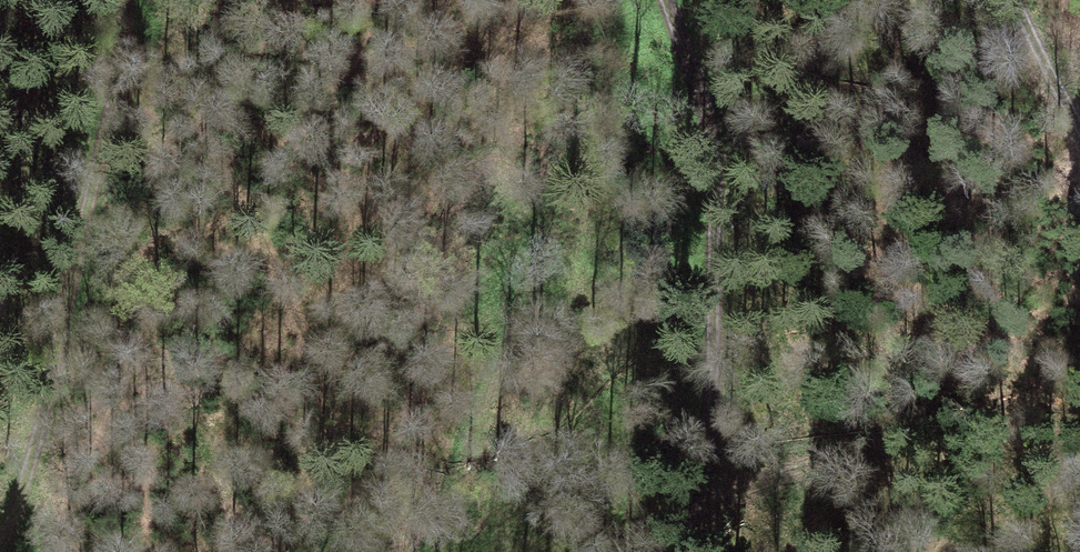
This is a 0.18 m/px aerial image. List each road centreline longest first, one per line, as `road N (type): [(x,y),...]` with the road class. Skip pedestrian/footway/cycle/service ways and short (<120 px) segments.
road 1 (track): [(605,0),(565,191),(427,551)]
road 2 (track): [(127,0),(122,68),(28,491),(0,551)]
road 3 (track): [(667,0),(712,153),(712,356),(694,551)]
road 4 (track): [(1017,0),(1079,135)]

